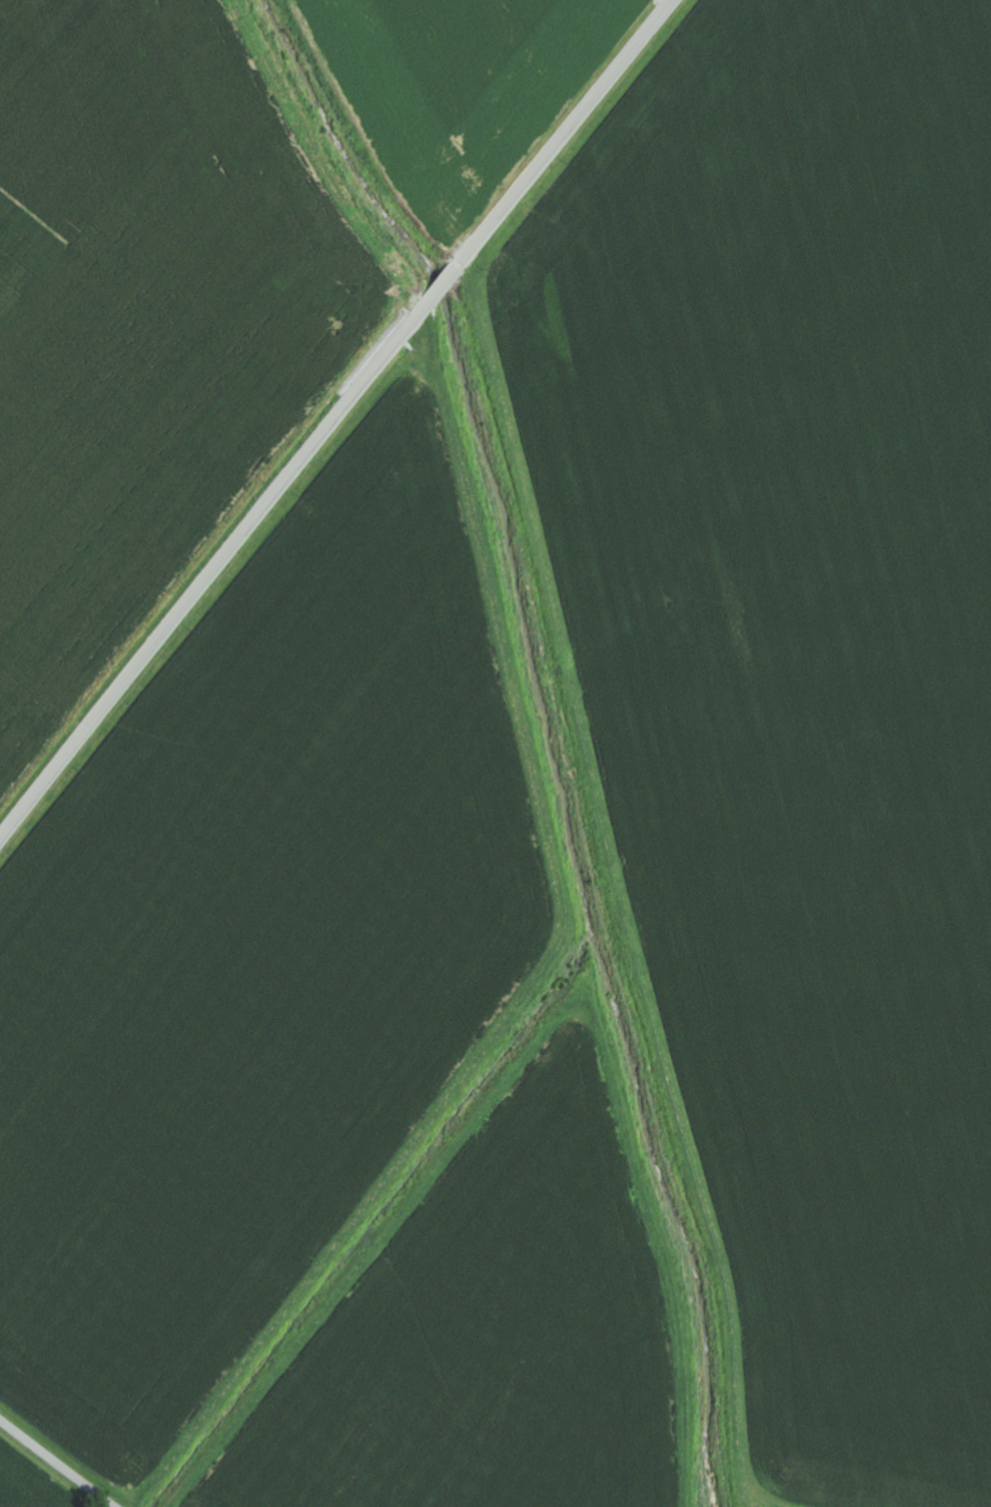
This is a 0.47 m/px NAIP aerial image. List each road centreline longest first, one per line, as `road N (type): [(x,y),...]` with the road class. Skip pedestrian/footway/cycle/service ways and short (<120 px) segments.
road 1 (residential): [(0,839),(673,0)]
road 2 (residential): [(113,1506),(0,1422)]

